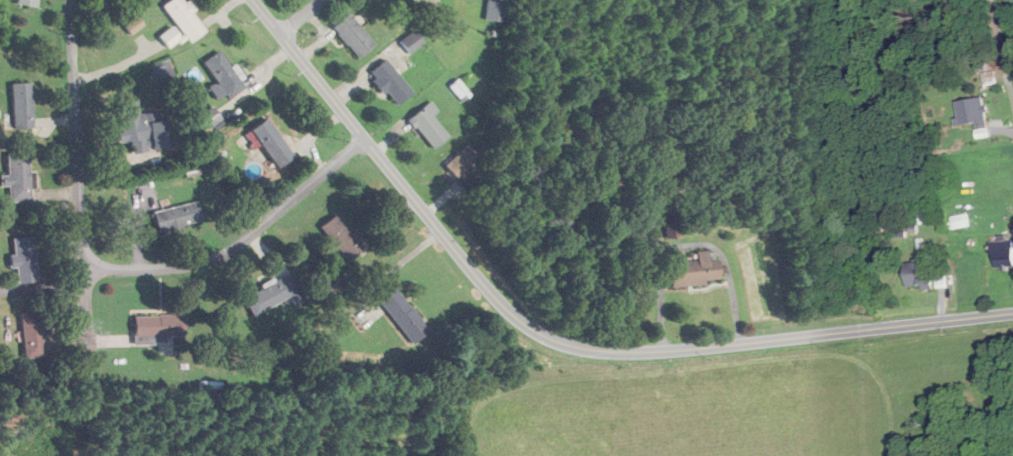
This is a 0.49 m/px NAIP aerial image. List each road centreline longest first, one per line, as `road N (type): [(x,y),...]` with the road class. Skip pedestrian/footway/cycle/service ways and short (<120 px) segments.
road 1 (tertiary): [(1012,312),(656,351),(560,342),(501,303),(253,0)]
road 2 (residential): [(366,140),(246,240),(205,263),(122,269),(94,261),(82,235),(71,0)]

